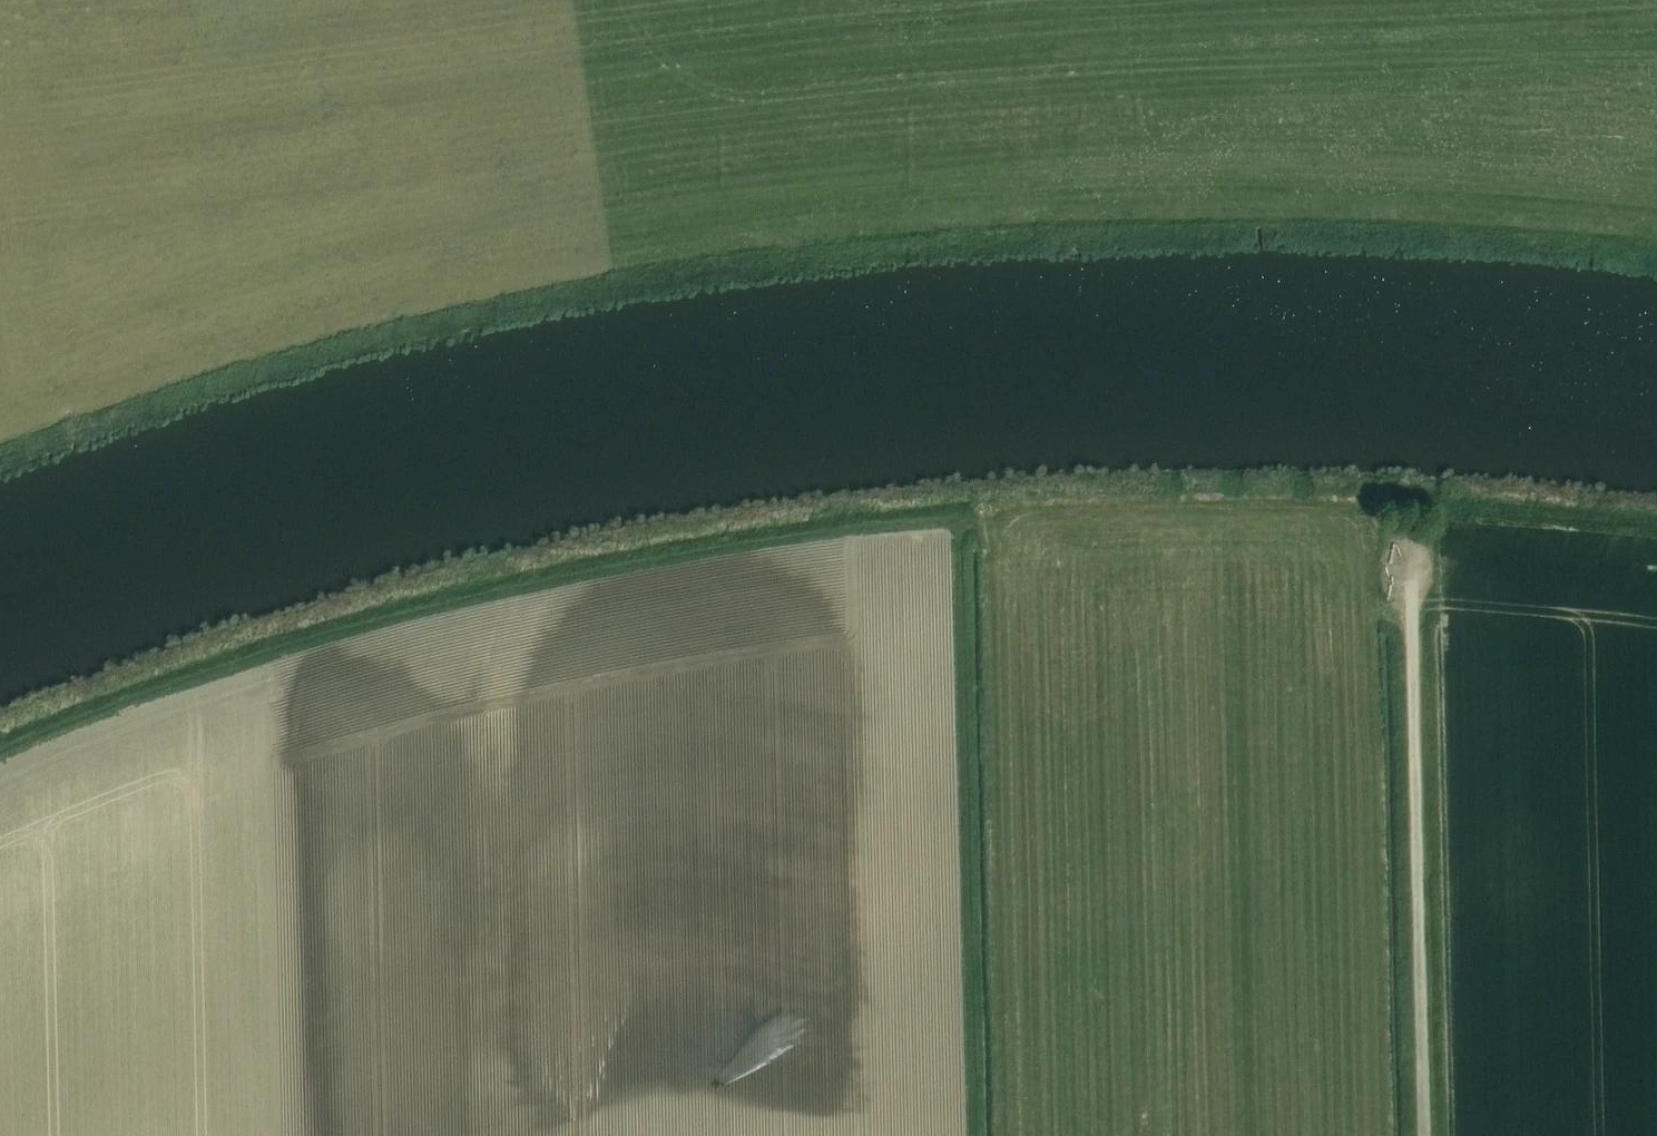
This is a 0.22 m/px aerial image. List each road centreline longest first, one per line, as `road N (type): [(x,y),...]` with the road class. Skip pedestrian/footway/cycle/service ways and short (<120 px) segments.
road 1 (unclassified): [(1430,1135),(1417,564)]

